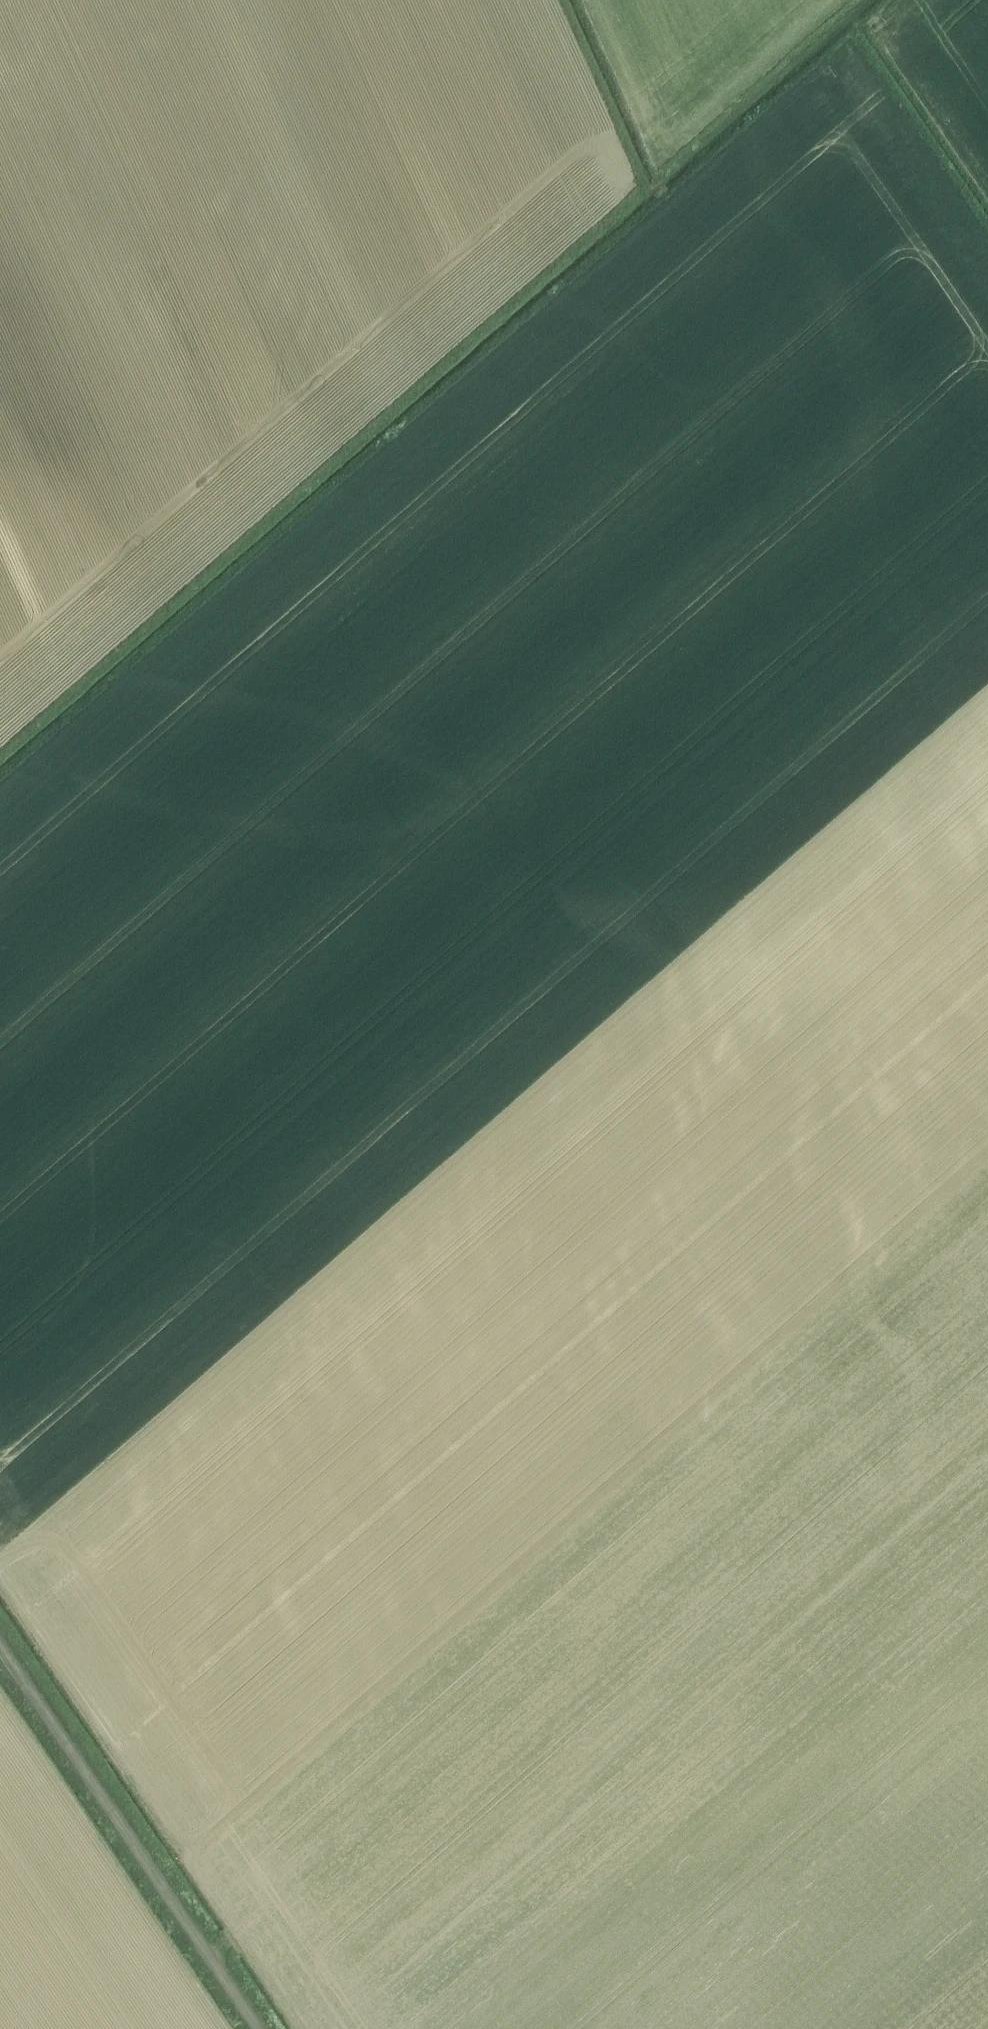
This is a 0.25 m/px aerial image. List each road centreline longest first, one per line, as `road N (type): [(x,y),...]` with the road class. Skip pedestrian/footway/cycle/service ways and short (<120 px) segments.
road 1 (track): [(253,2028),(0,1653)]

